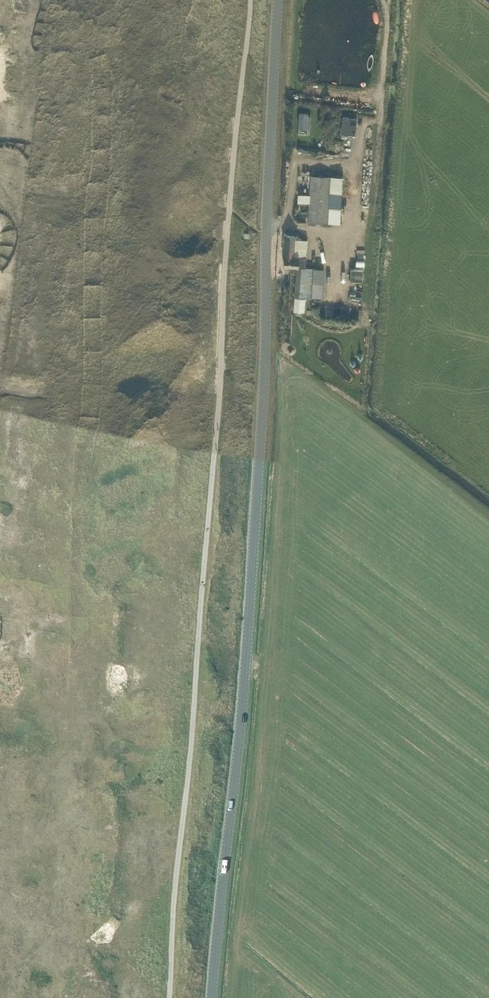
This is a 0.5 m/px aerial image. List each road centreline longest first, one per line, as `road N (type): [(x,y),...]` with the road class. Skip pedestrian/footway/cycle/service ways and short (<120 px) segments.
road 1 (secondary): [(212,997),(253,597),(278,0)]

